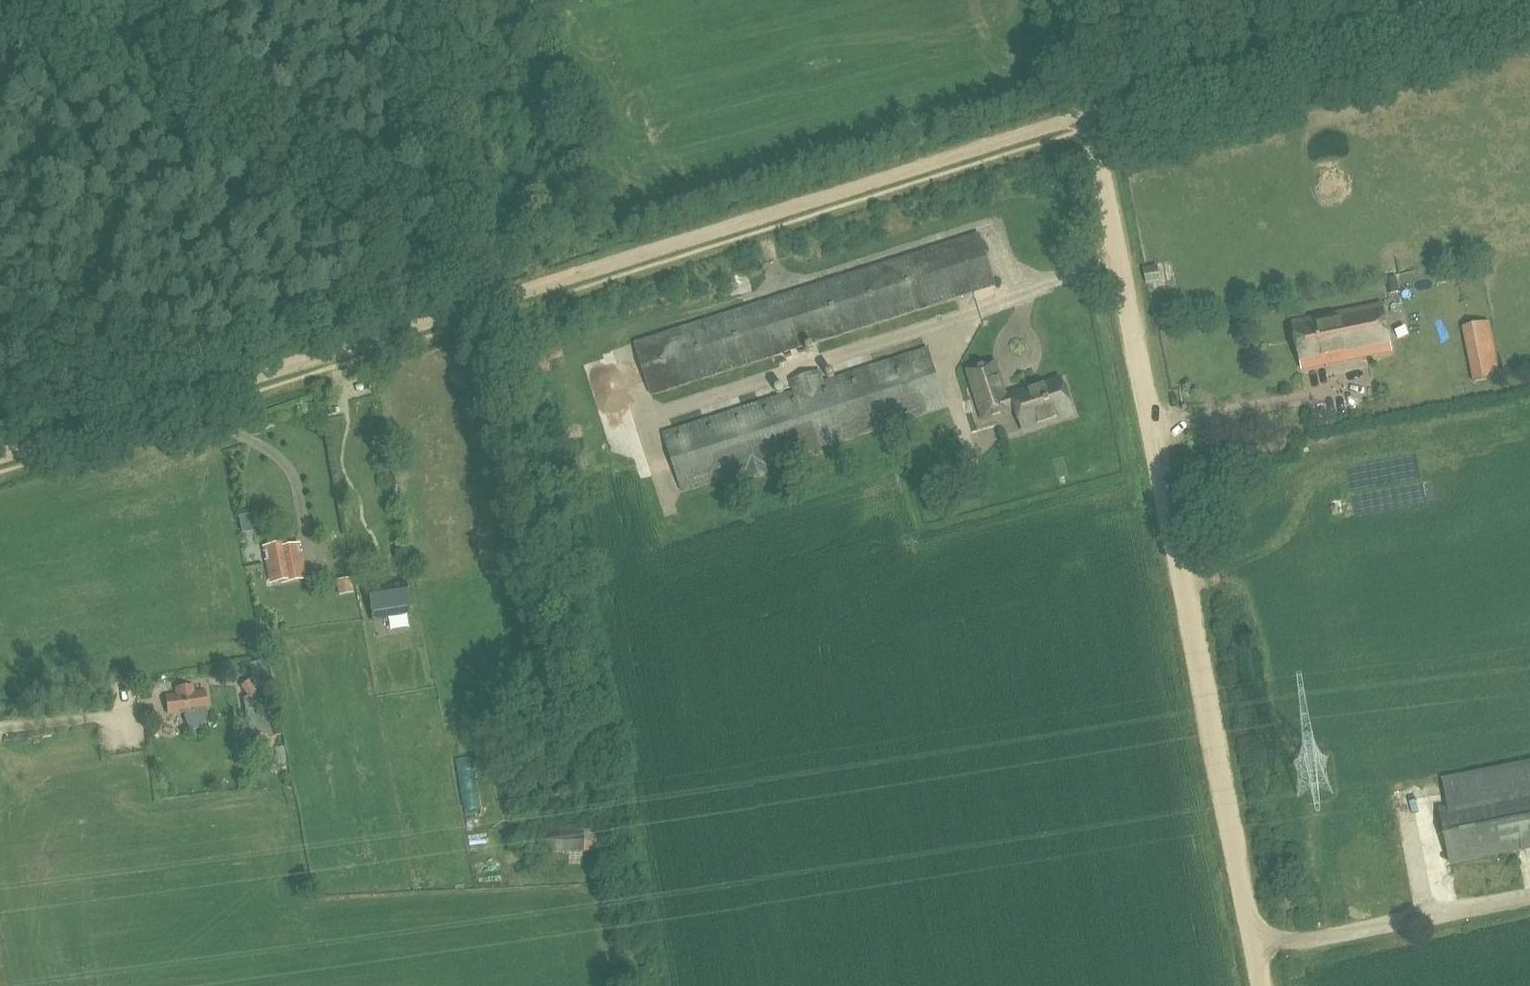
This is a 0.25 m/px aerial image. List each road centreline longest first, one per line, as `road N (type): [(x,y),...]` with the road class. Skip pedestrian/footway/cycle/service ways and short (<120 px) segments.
road 1 (track): [(0,453),(1422,0)]
road 2 (track): [(1268,985),(1070,0)]

